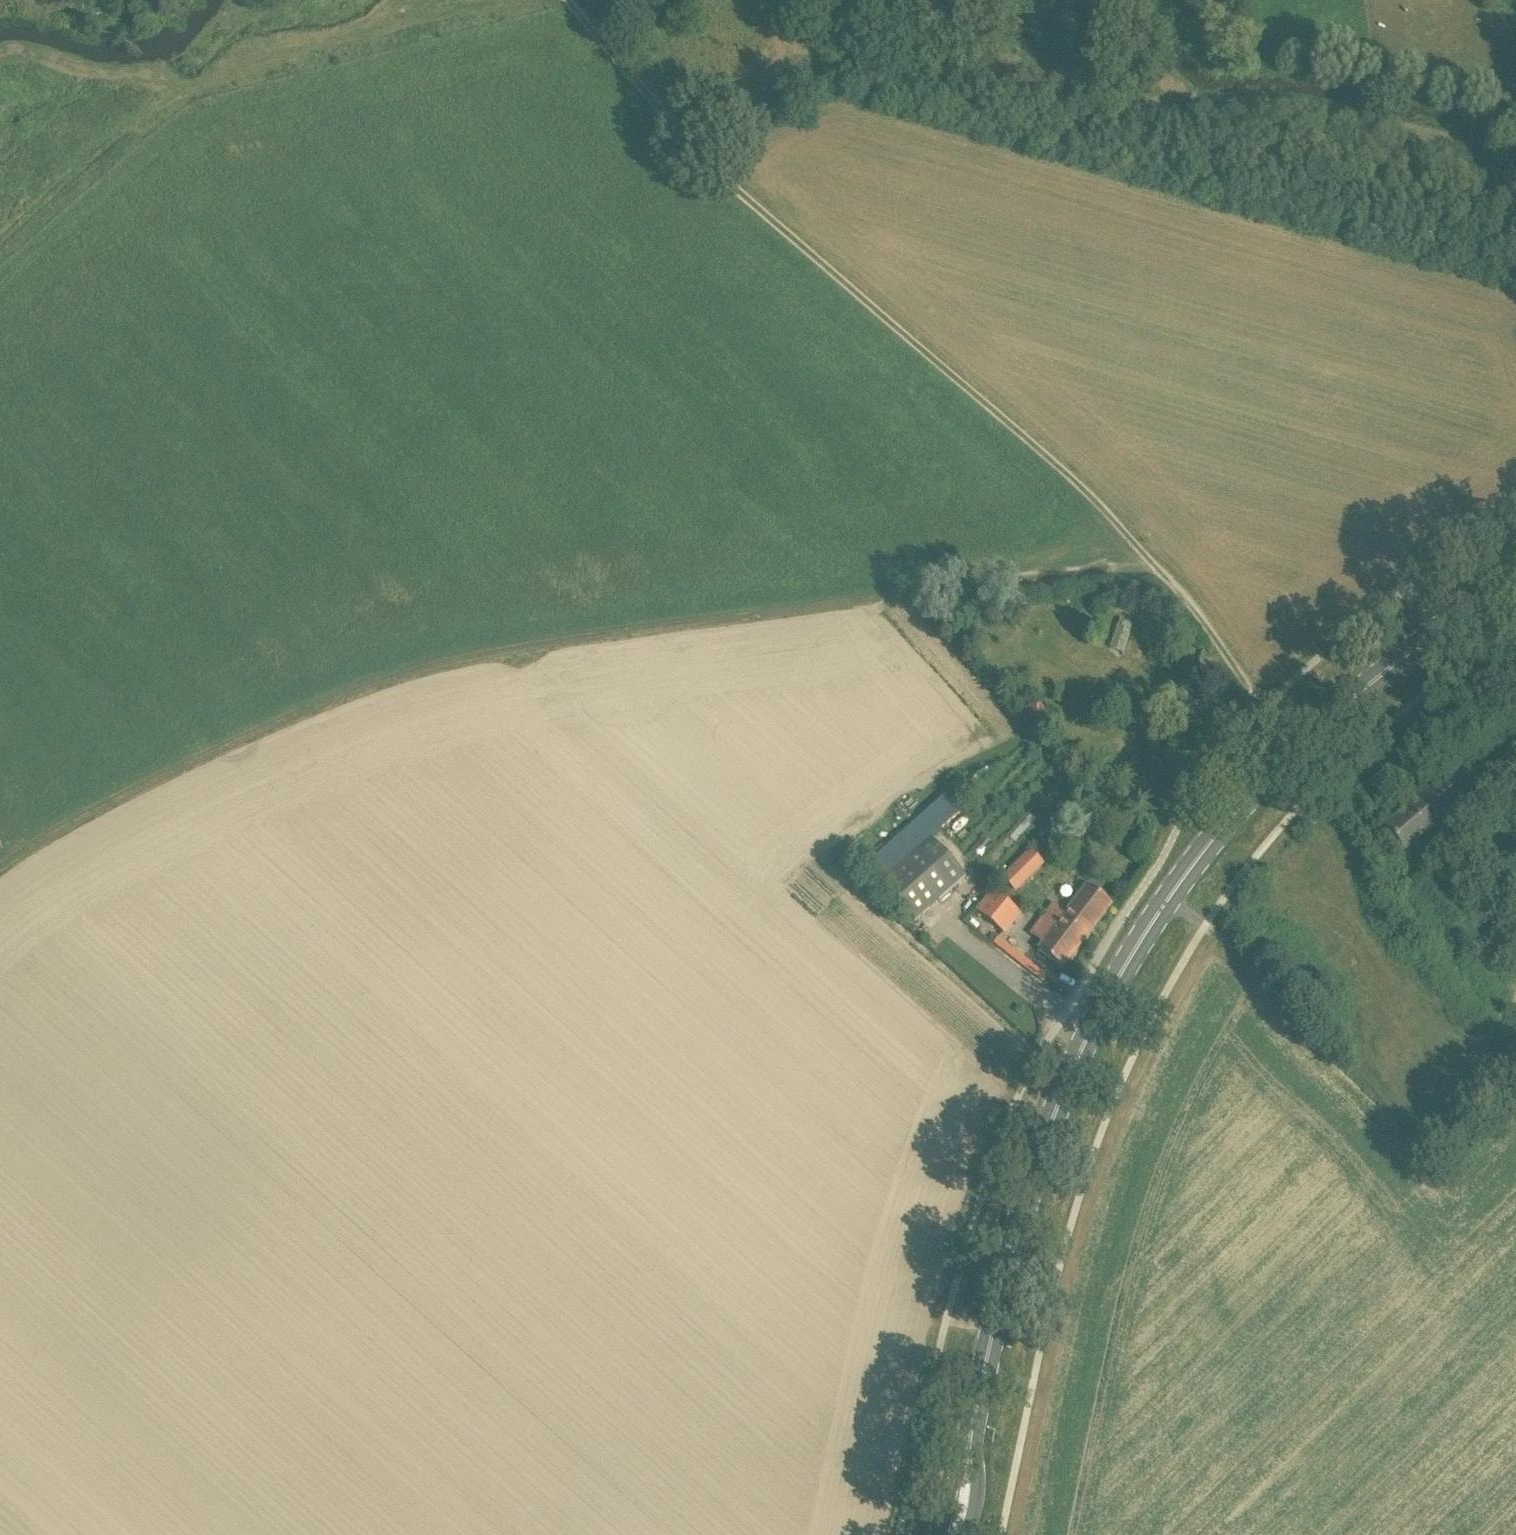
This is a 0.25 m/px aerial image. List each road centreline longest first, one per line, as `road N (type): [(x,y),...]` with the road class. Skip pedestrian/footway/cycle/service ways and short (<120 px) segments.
road 1 (track): [(0,866),(102,796),(423,664),(1103,573),(1165,573)]
road 2 (primary): [(972,1439),(1033,1174),(1071,1071),(1135,950),(1244,801),(1304,741),(1515,575)]
road 3 (track): [(1165,573),(1078,482),(724,178),(572,0)]
road 4 (track): [(1304,741),(1259,709),(1165,573)]

